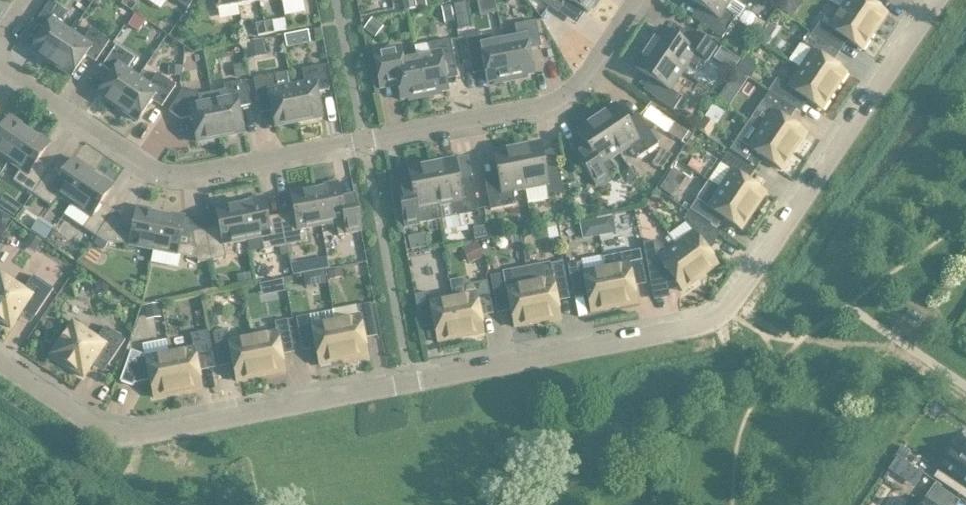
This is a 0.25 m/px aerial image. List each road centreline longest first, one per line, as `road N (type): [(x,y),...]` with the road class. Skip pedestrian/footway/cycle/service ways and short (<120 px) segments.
road 1 (residential): [(930,0),(730,299),(705,317),(114,435),(0,359)]
road 2 (residential): [(634,0),(564,105),(164,184),(0,74)]

